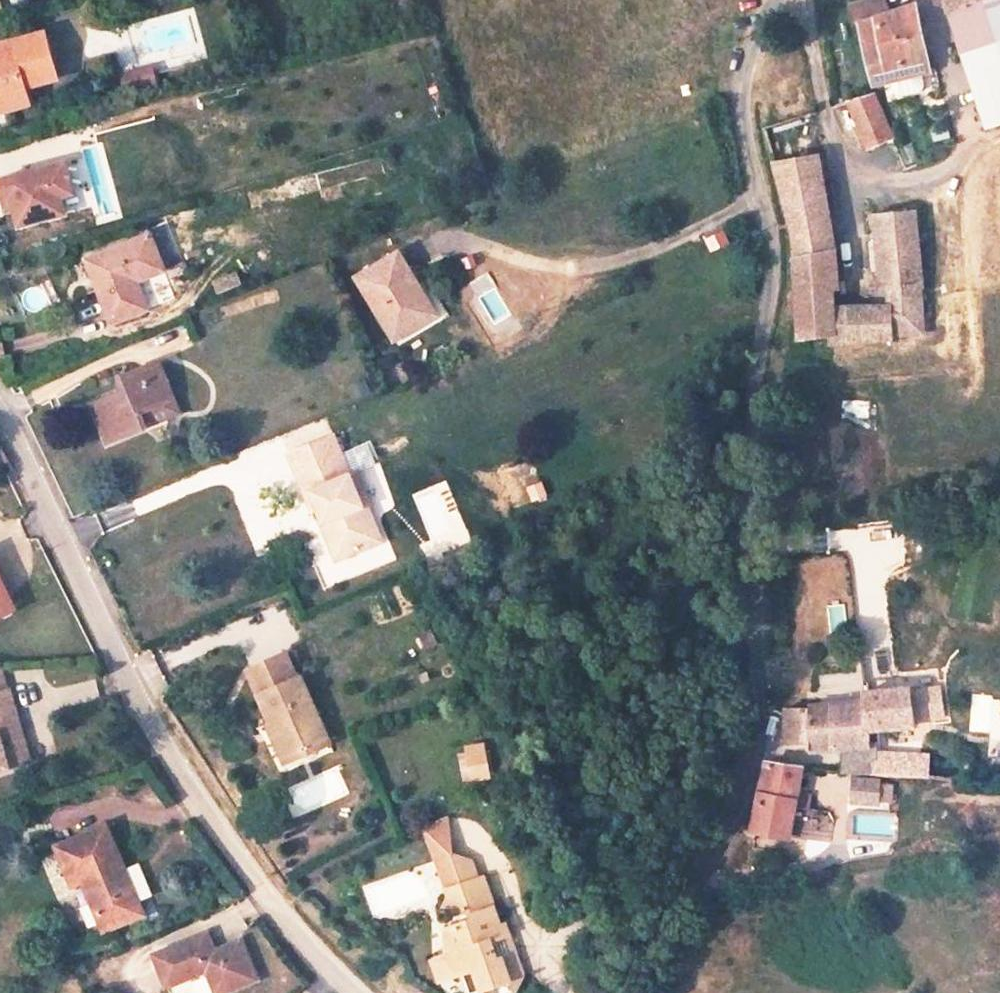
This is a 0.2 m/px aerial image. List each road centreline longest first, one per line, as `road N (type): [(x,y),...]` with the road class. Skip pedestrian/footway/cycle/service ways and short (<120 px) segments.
road 1 (unclassified): [(637,992),(723,837),(753,748),(751,469),(772,264),(744,131),(744,82),(776,0)]
road 2 (unclassified): [(0,414),(156,739),(262,894),(360,992)]

